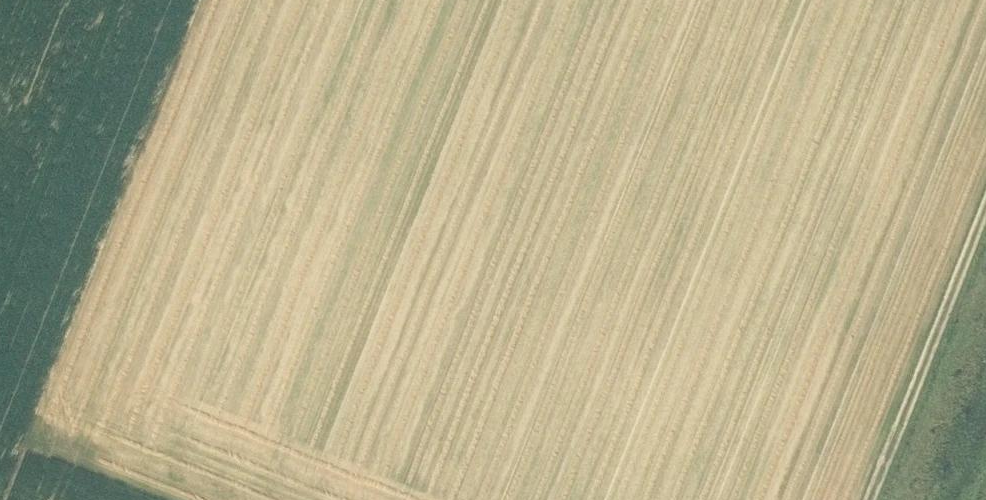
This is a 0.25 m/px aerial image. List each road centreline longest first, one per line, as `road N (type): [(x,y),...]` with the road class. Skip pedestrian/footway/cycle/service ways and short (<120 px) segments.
road 1 (track): [(875,499),(985,219)]

